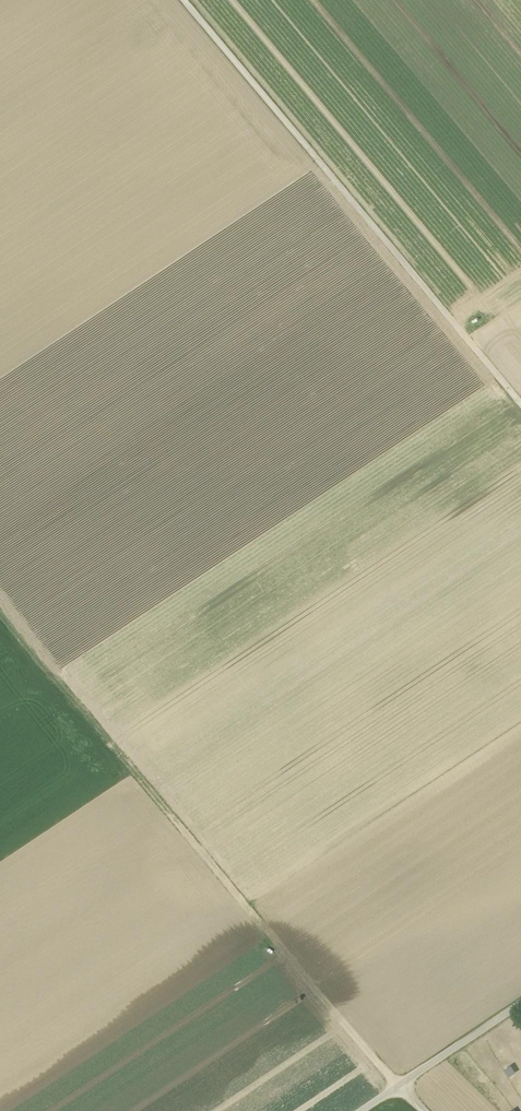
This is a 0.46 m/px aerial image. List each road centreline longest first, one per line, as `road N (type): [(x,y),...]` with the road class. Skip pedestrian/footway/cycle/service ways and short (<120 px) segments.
road 1 (track): [(0,611),(398,1088)]
road 2 (track): [(184,0),(520,403)]
road 3 (track): [(520,1005),(362,1110)]

